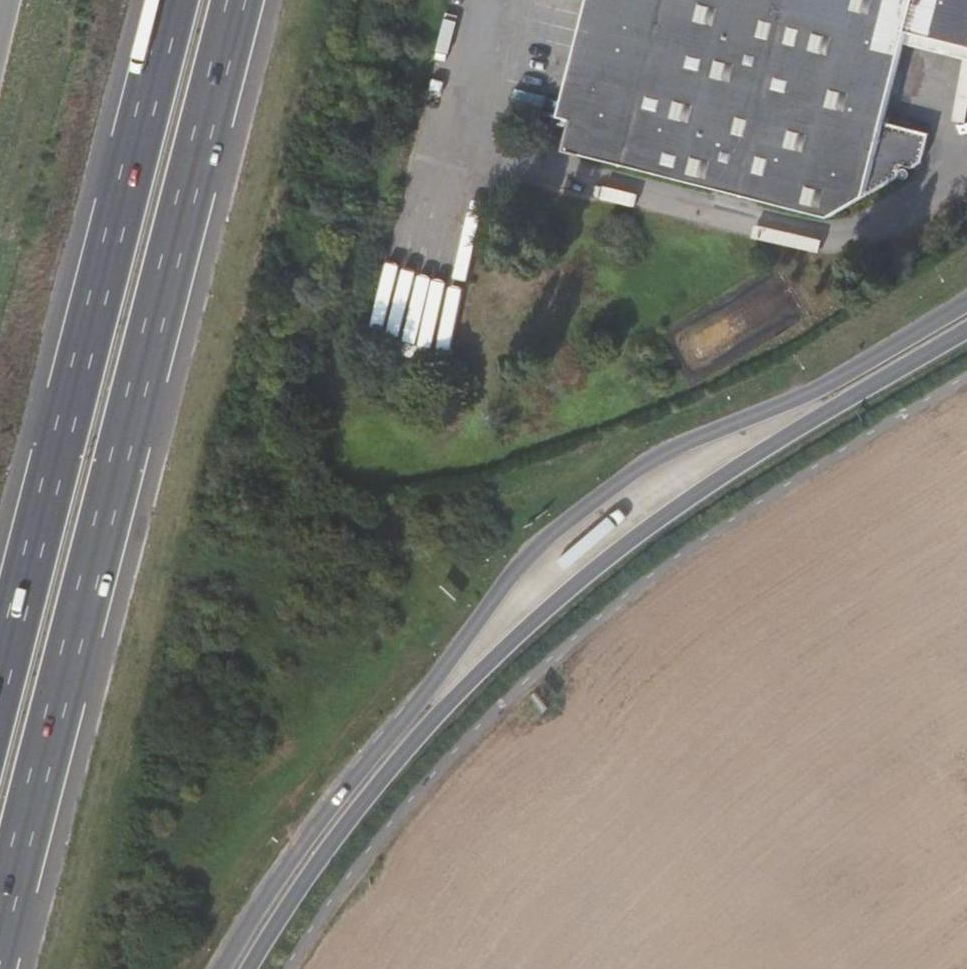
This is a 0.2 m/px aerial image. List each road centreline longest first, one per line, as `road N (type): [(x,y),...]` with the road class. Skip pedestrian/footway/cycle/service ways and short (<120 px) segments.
road 1 (secondary): [(966,303),(814,393),(653,458),(528,555),(327,812),(225,968)]
road 2 (secondary): [(249,968),(369,796),(532,623),(729,472),(966,330)]
road 3 (motorway): [(0,940),(239,0)]
road 4 (motorway): [(171,0),(0,668)]

